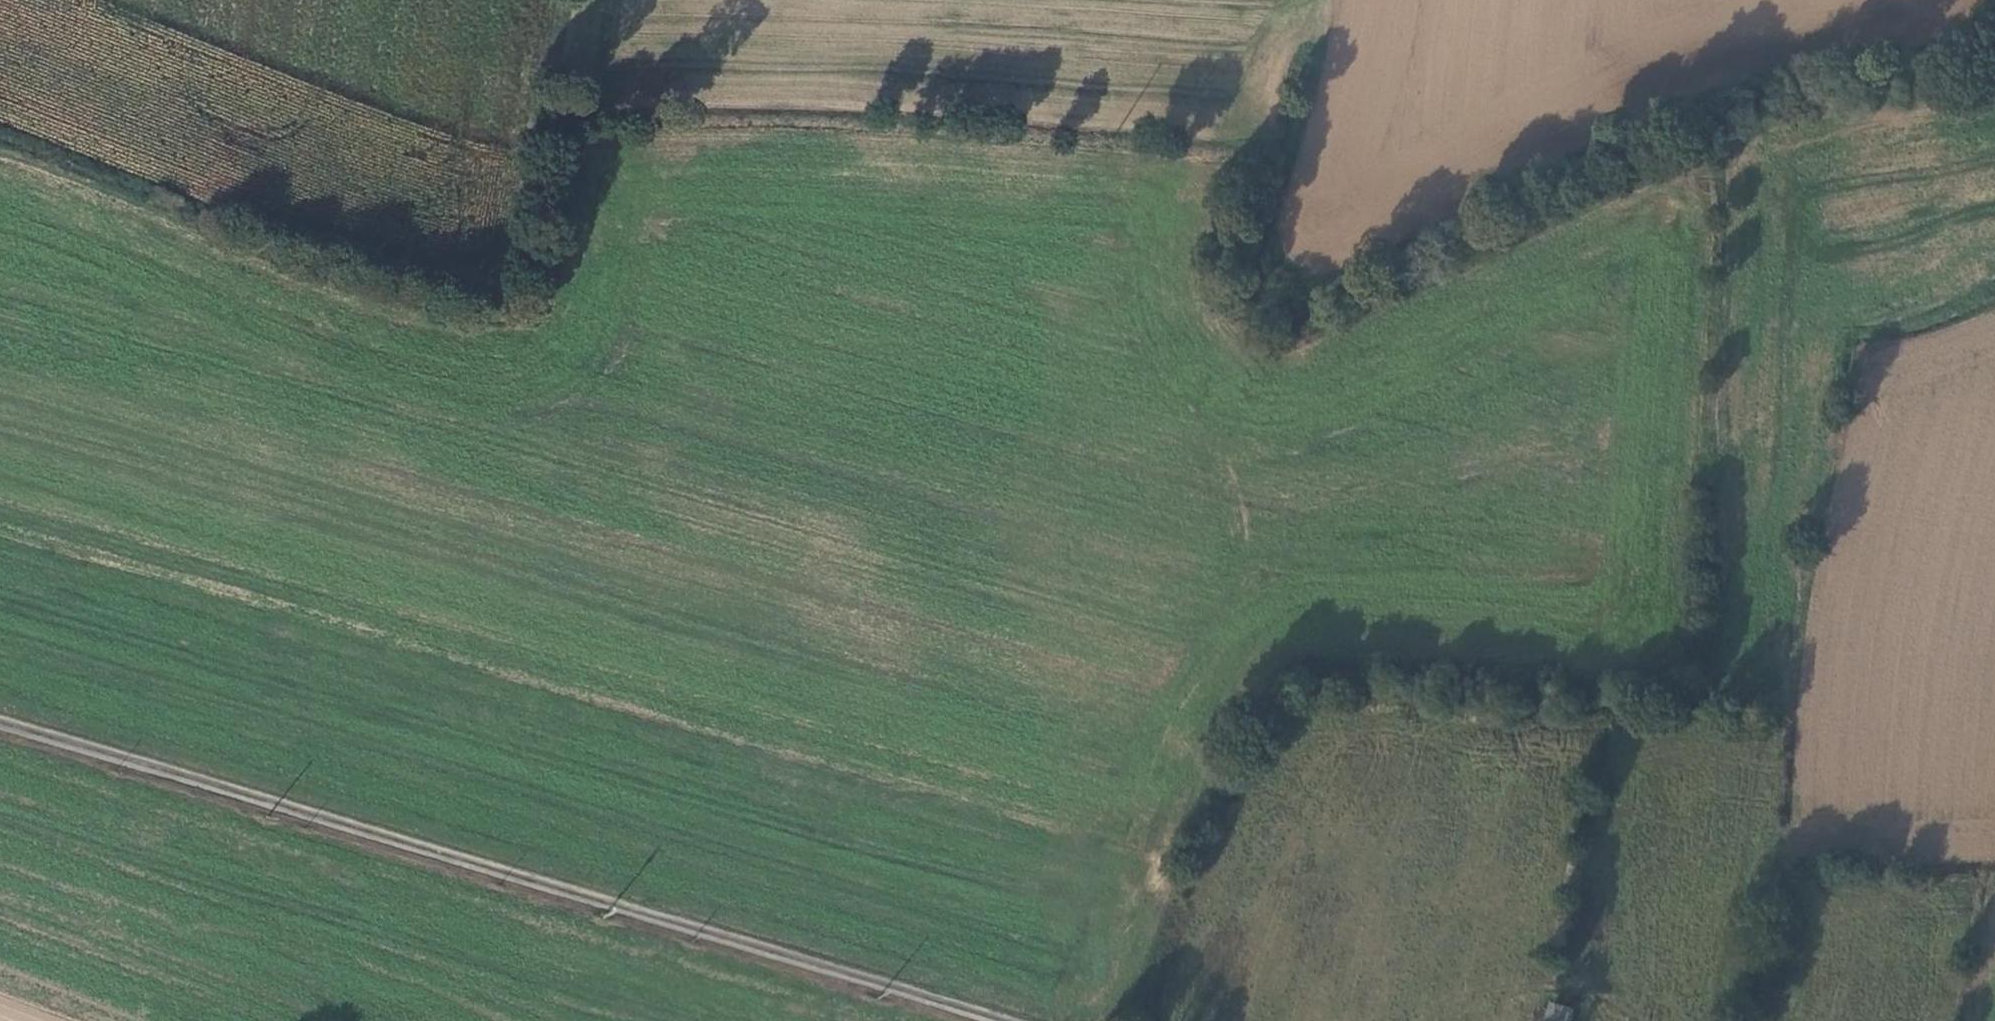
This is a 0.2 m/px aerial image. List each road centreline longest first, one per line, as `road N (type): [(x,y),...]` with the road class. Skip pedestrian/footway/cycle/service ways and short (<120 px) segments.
road 1 (unclassified): [(0,722),(1008,1020)]

